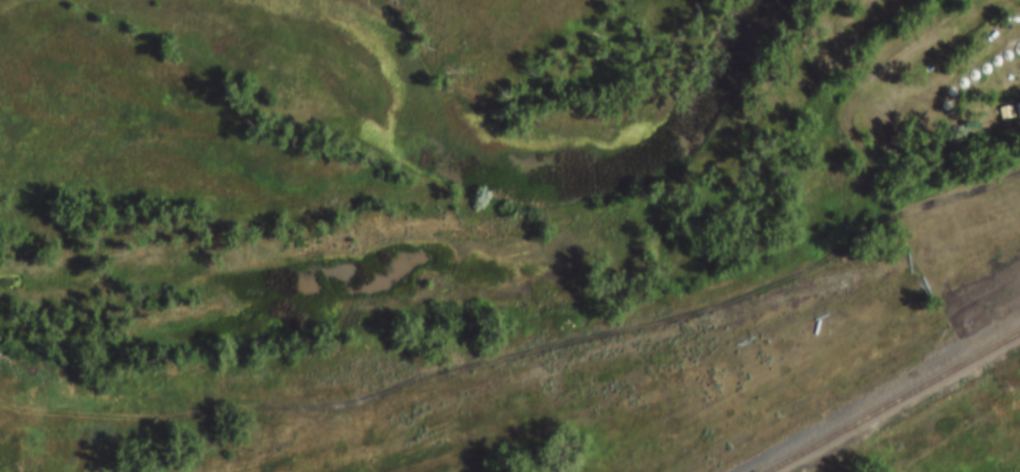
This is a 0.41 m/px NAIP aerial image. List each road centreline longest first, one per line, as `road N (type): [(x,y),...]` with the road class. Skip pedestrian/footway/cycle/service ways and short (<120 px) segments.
road 1 (track): [(894,206),(848,134),(852,95),(992,0)]

